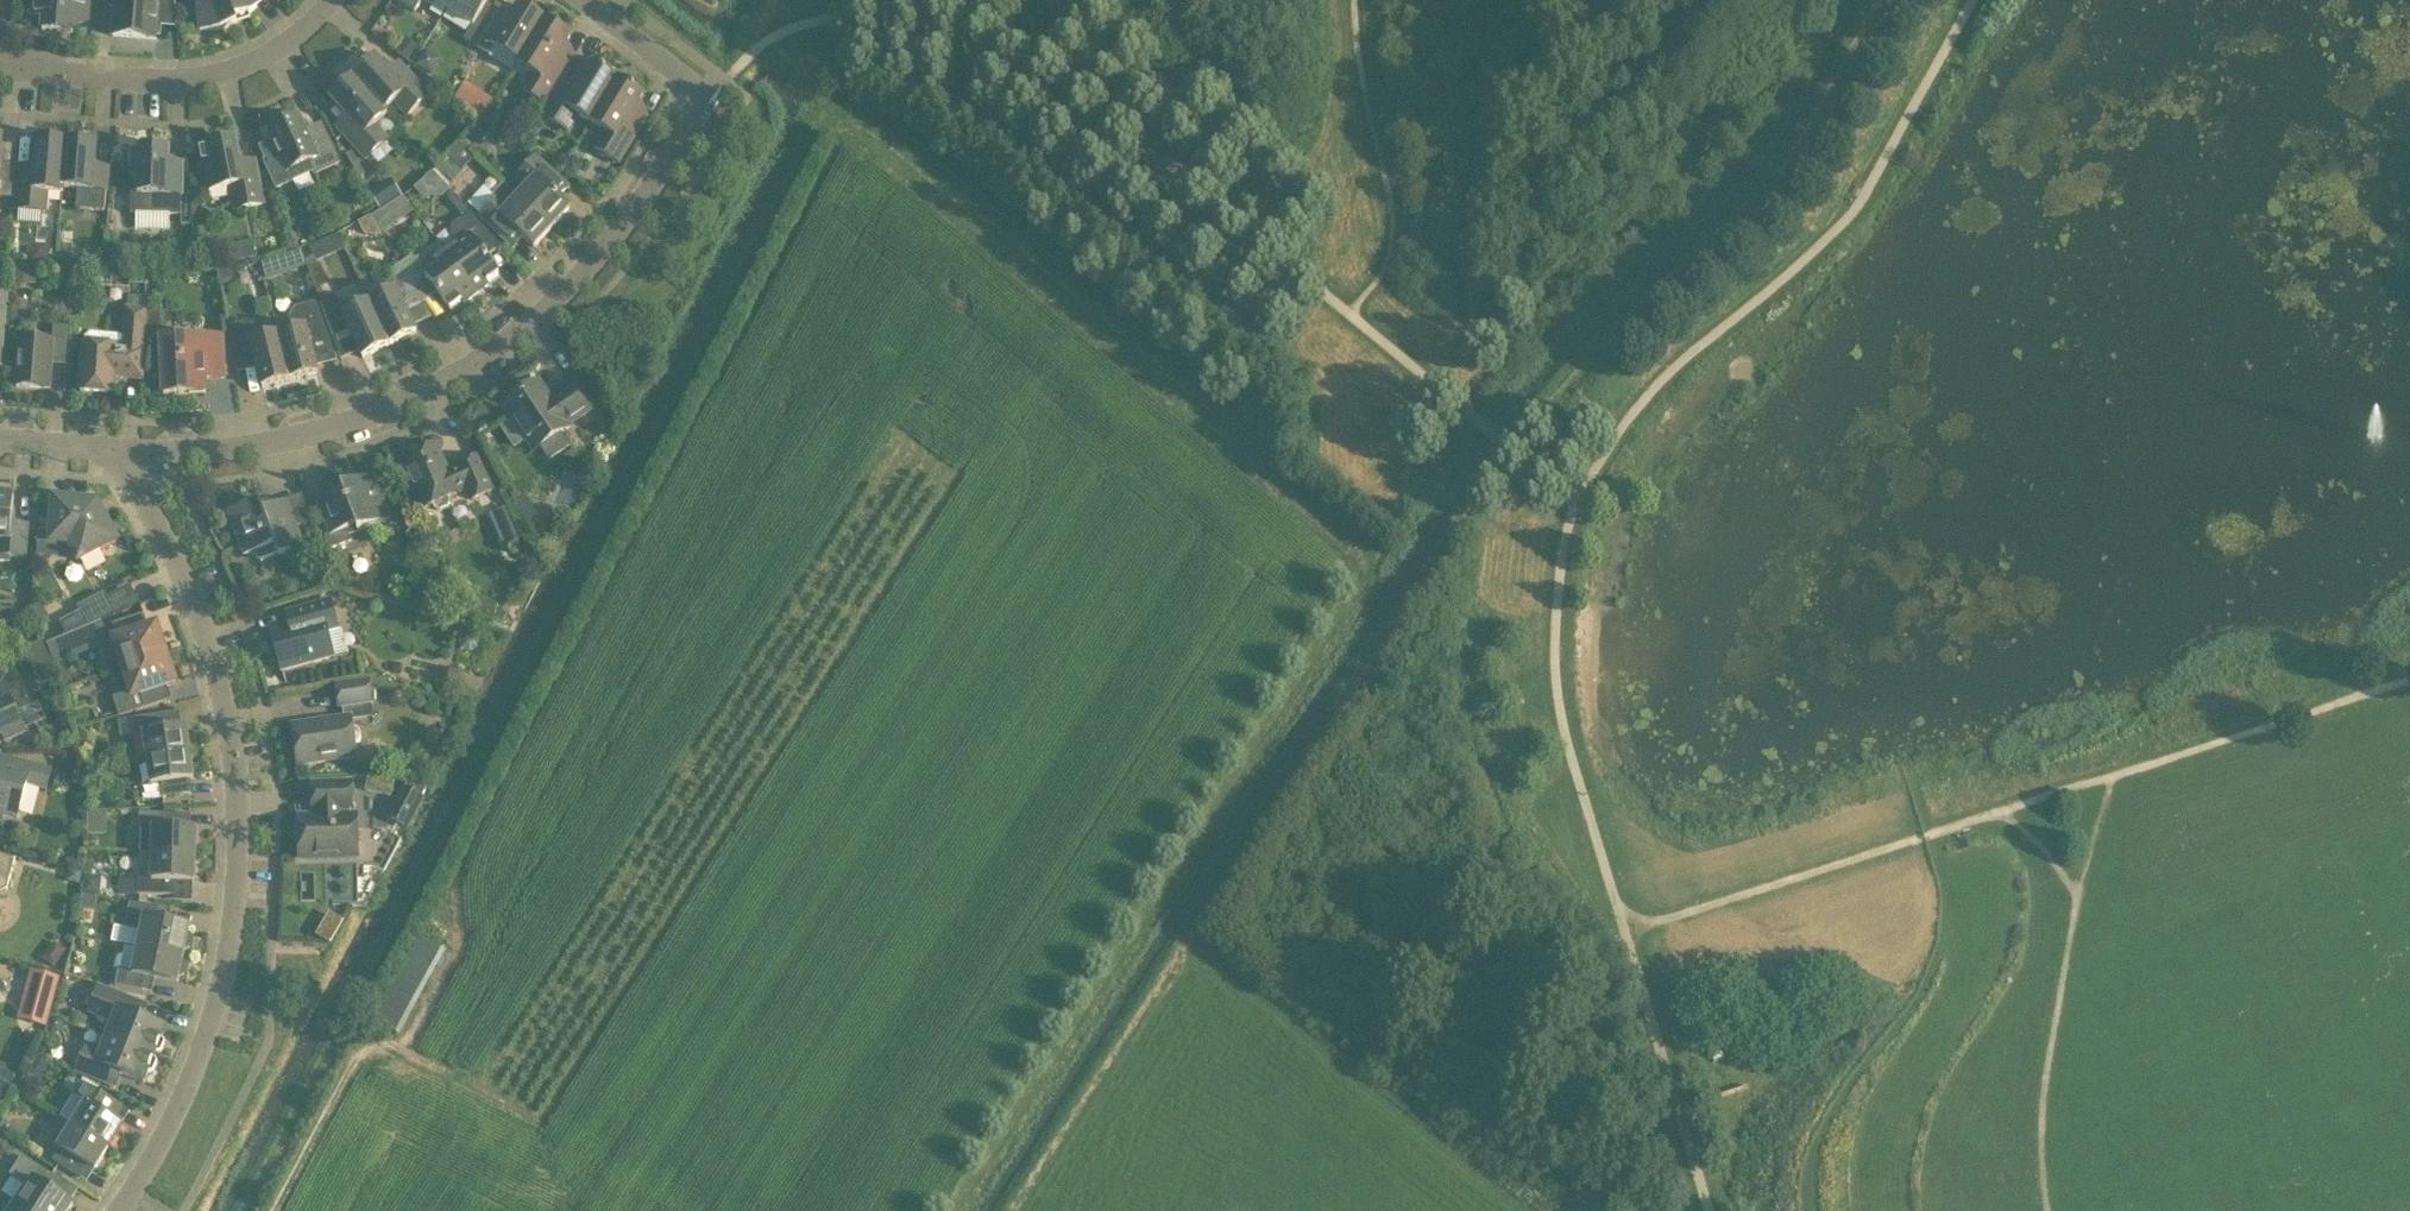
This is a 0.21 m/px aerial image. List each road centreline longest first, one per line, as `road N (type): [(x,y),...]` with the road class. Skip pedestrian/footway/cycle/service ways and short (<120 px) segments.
road 1 (residential): [(120,456),(222,454),(316,439),(440,385),(532,320),(610,240),(708,105),(578,0)]
road 2 (residential): [(124,1210),(183,1103),(221,997),(237,849),(213,656),(120,456)]
road 3 (residential): [(328,0),(295,46),(230,81),(0,69)]
road 4 (residential): [(120,456),(0,441)]

